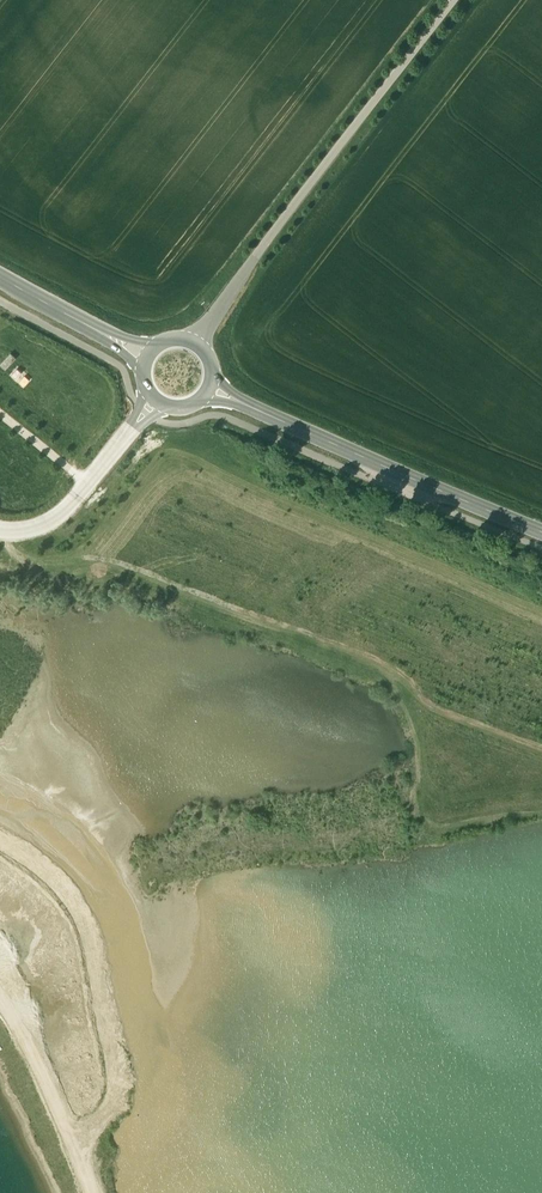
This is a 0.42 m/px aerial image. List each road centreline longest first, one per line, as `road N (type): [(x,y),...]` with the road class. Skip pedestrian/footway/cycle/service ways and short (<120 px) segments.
road 1 (secondary): [(541,532),(208,387)]
road 2 (secondary): [(147,356),(0,277)]

